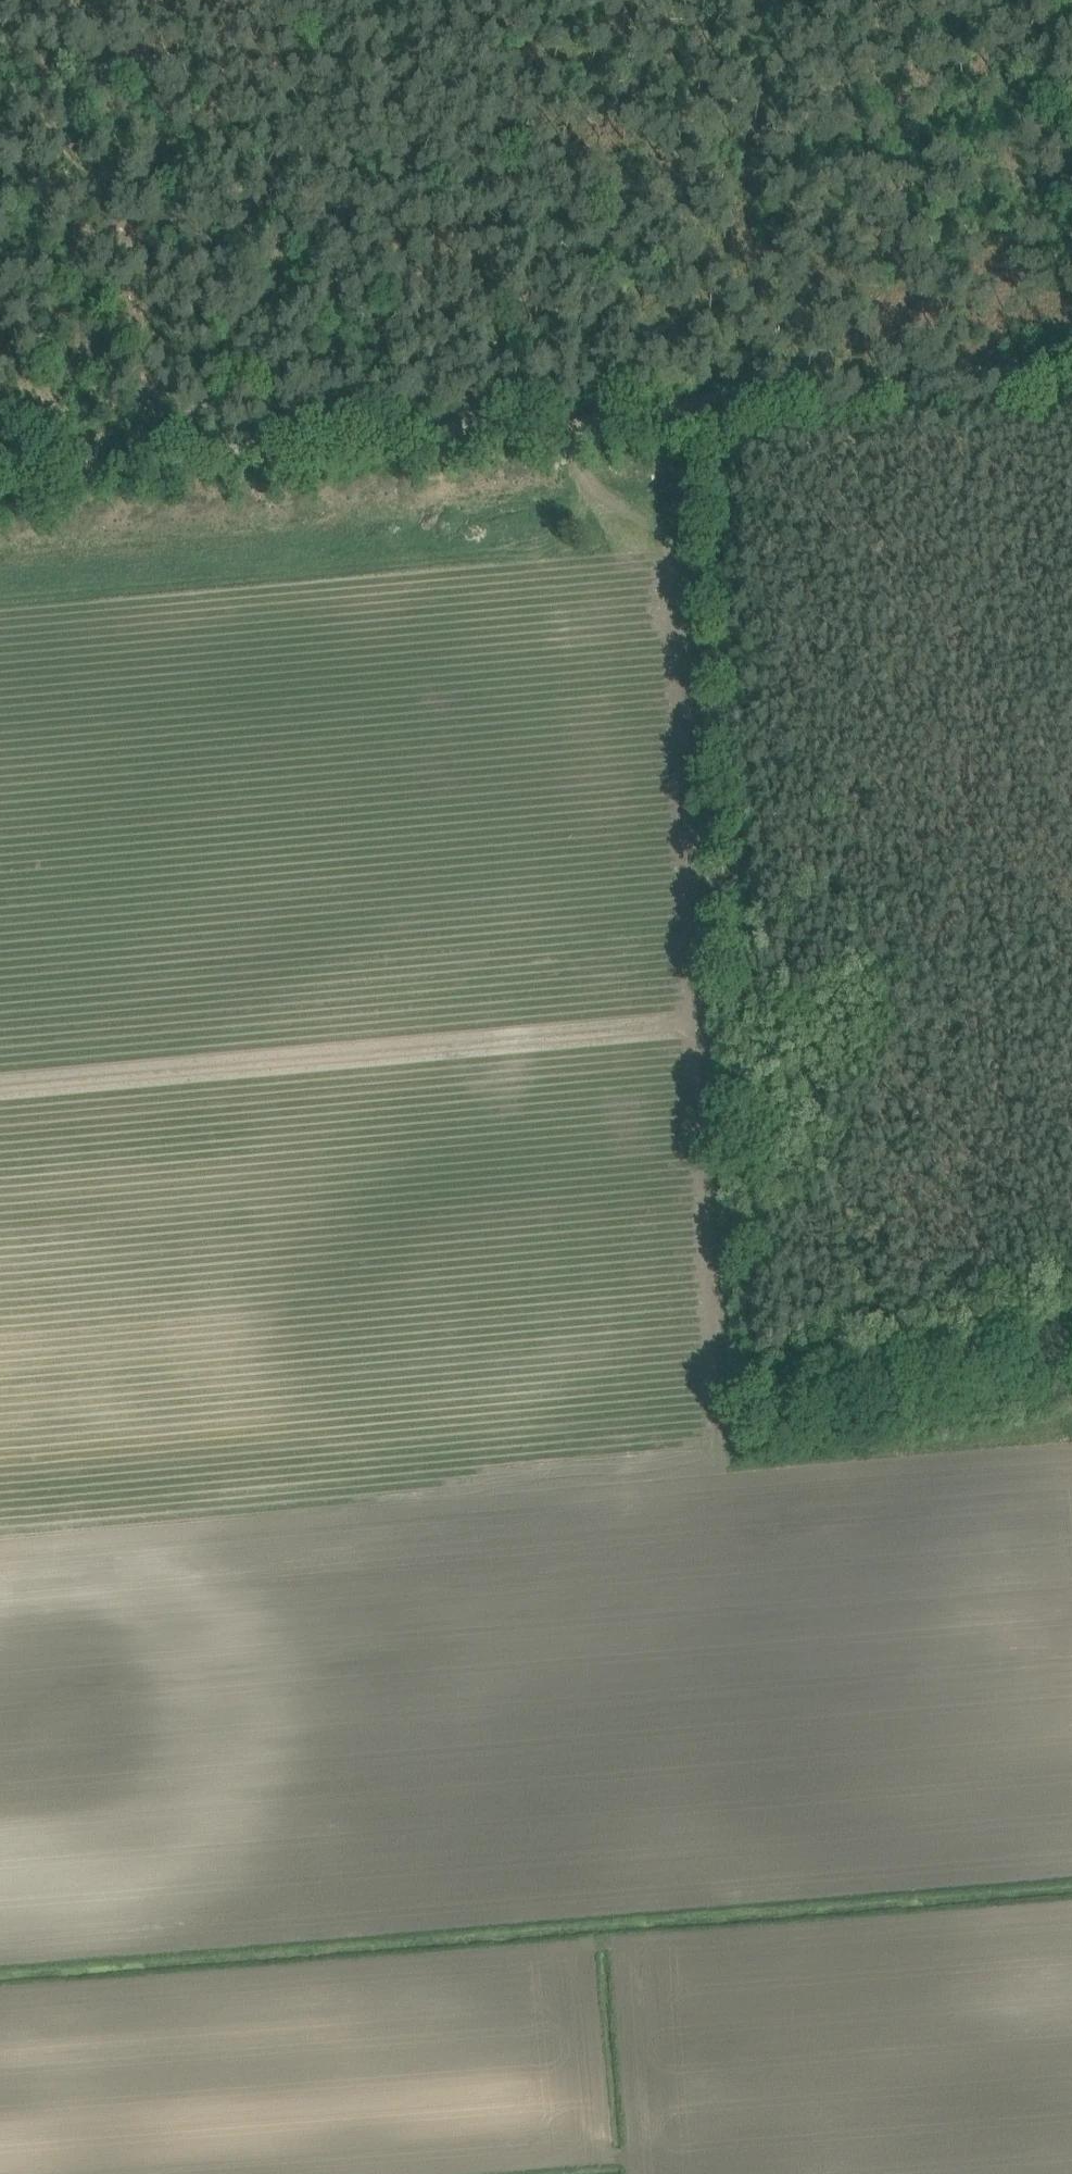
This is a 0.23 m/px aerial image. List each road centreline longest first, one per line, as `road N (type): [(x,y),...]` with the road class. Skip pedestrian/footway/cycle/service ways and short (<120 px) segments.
road 1 (track): [(1071,376),(0,475)]

